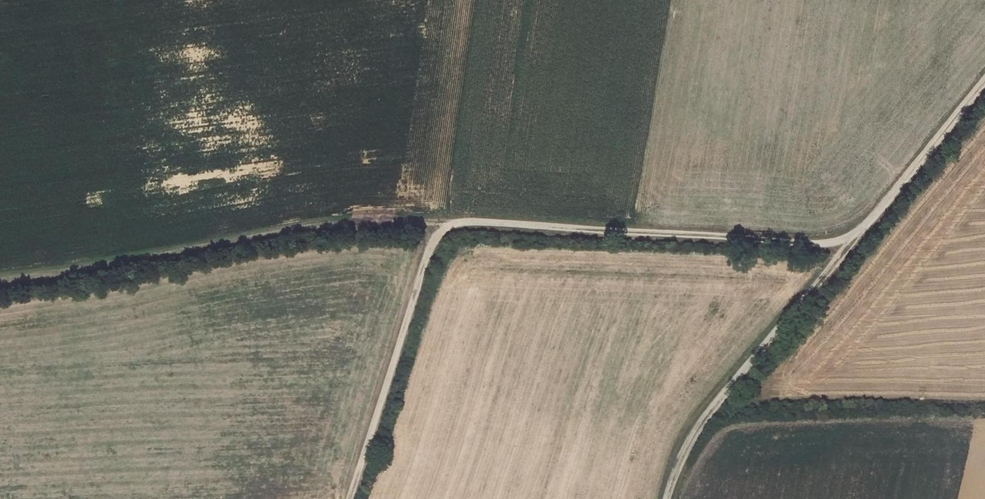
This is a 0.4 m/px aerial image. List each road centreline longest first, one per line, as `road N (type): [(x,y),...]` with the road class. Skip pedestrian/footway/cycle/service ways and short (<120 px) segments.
road 1 (track): [(457,221),(318,226),(0,280)]
road 2 (track): [(858,235),(822,243),(457,221)]
road 3 (track): [(858,235),(692,437),(667,498)]
road 4 (track): [(457,221),(429,248),(349,498)]
road 5 (track): [(984,78),(858,235)]

